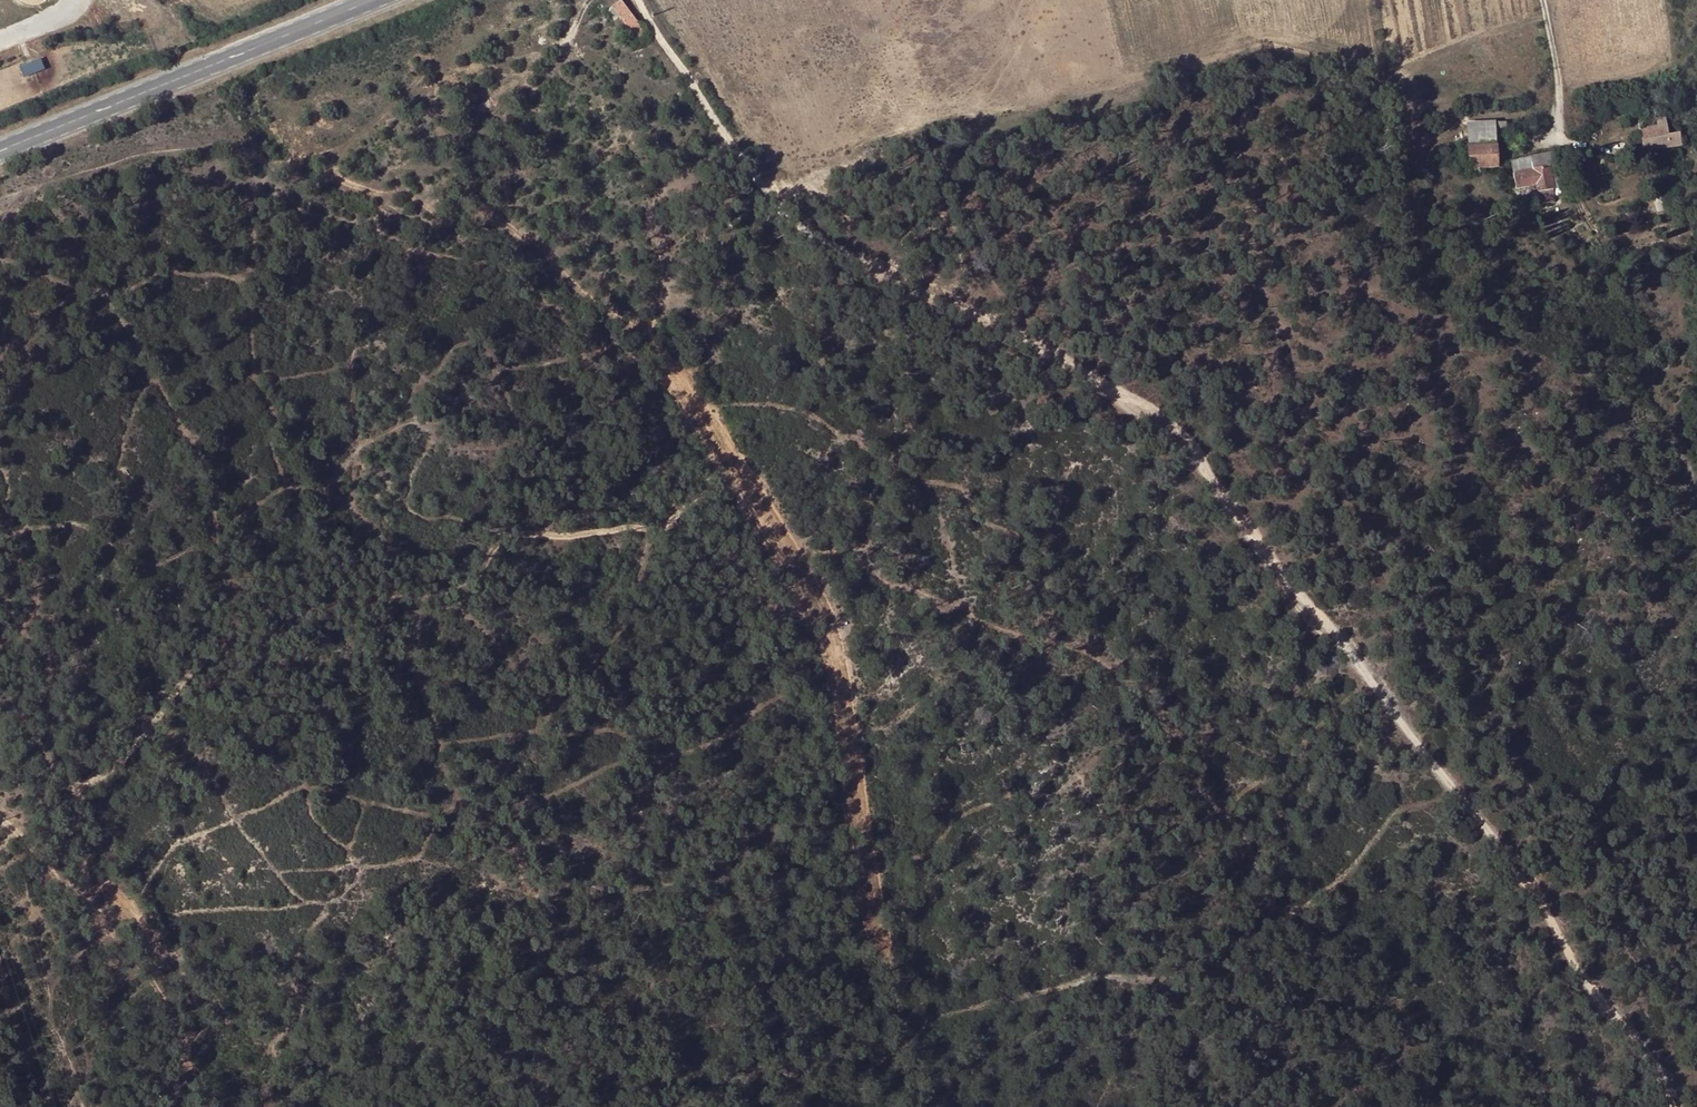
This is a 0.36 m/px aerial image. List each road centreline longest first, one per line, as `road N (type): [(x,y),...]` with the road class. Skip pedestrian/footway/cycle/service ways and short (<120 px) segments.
road 1 (track): [(1664,1106),(1632,1040),(1410,738),(1148,418),(758,180),(642,0)]
road 2 (tertiary): [(373,0),(0,152)]

